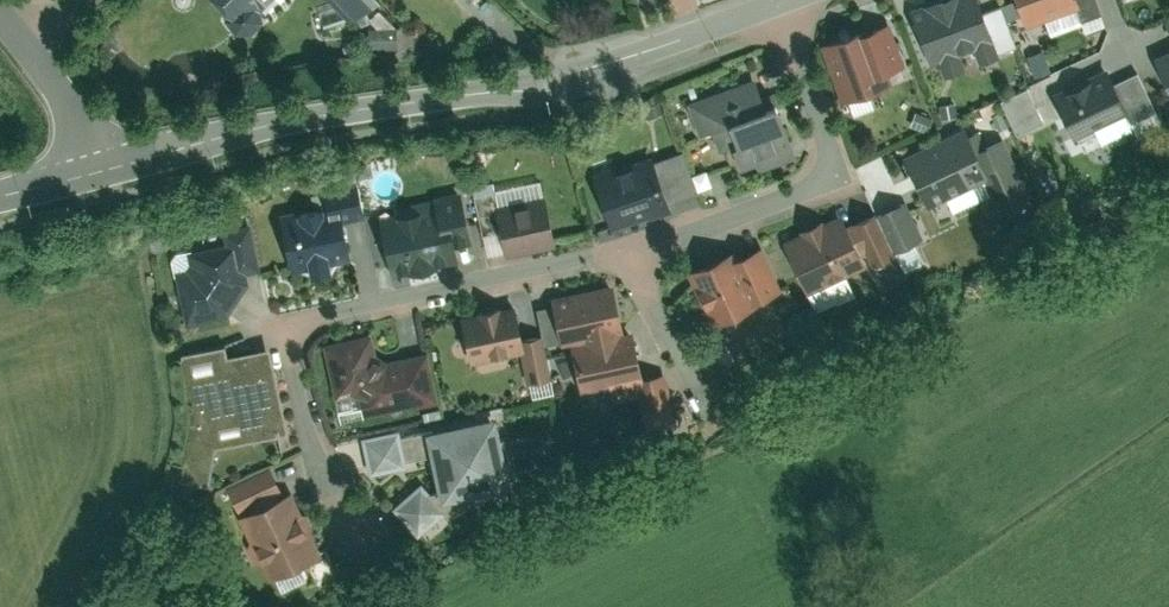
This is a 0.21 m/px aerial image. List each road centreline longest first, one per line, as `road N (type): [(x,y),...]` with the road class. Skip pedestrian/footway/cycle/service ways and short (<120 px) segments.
road 1 (residential): [(101,165),(299,112),(560,79),(778,1)]
road 2 (residential): [(625,252),(289,323),(314,458),(361,527)]
road 3 (residential): [(778,1),(836,175),(625,252)]
road 4 (residential): [(625,252),(716,428)]
road 5 (residential): [(21,40),(87,126),(101,165)]

